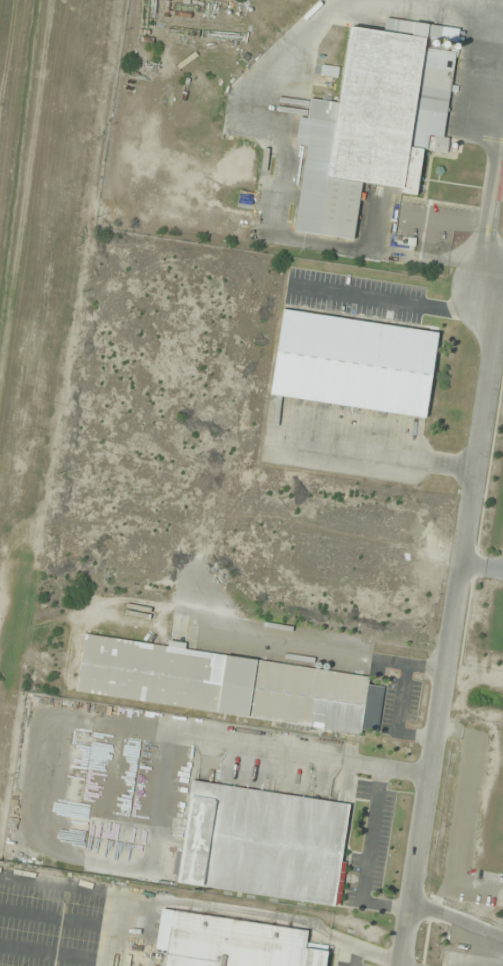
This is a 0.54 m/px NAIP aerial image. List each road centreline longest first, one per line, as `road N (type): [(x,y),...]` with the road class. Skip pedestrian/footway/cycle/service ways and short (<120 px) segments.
road 1 (residential): [(403,965),(501,293)]

